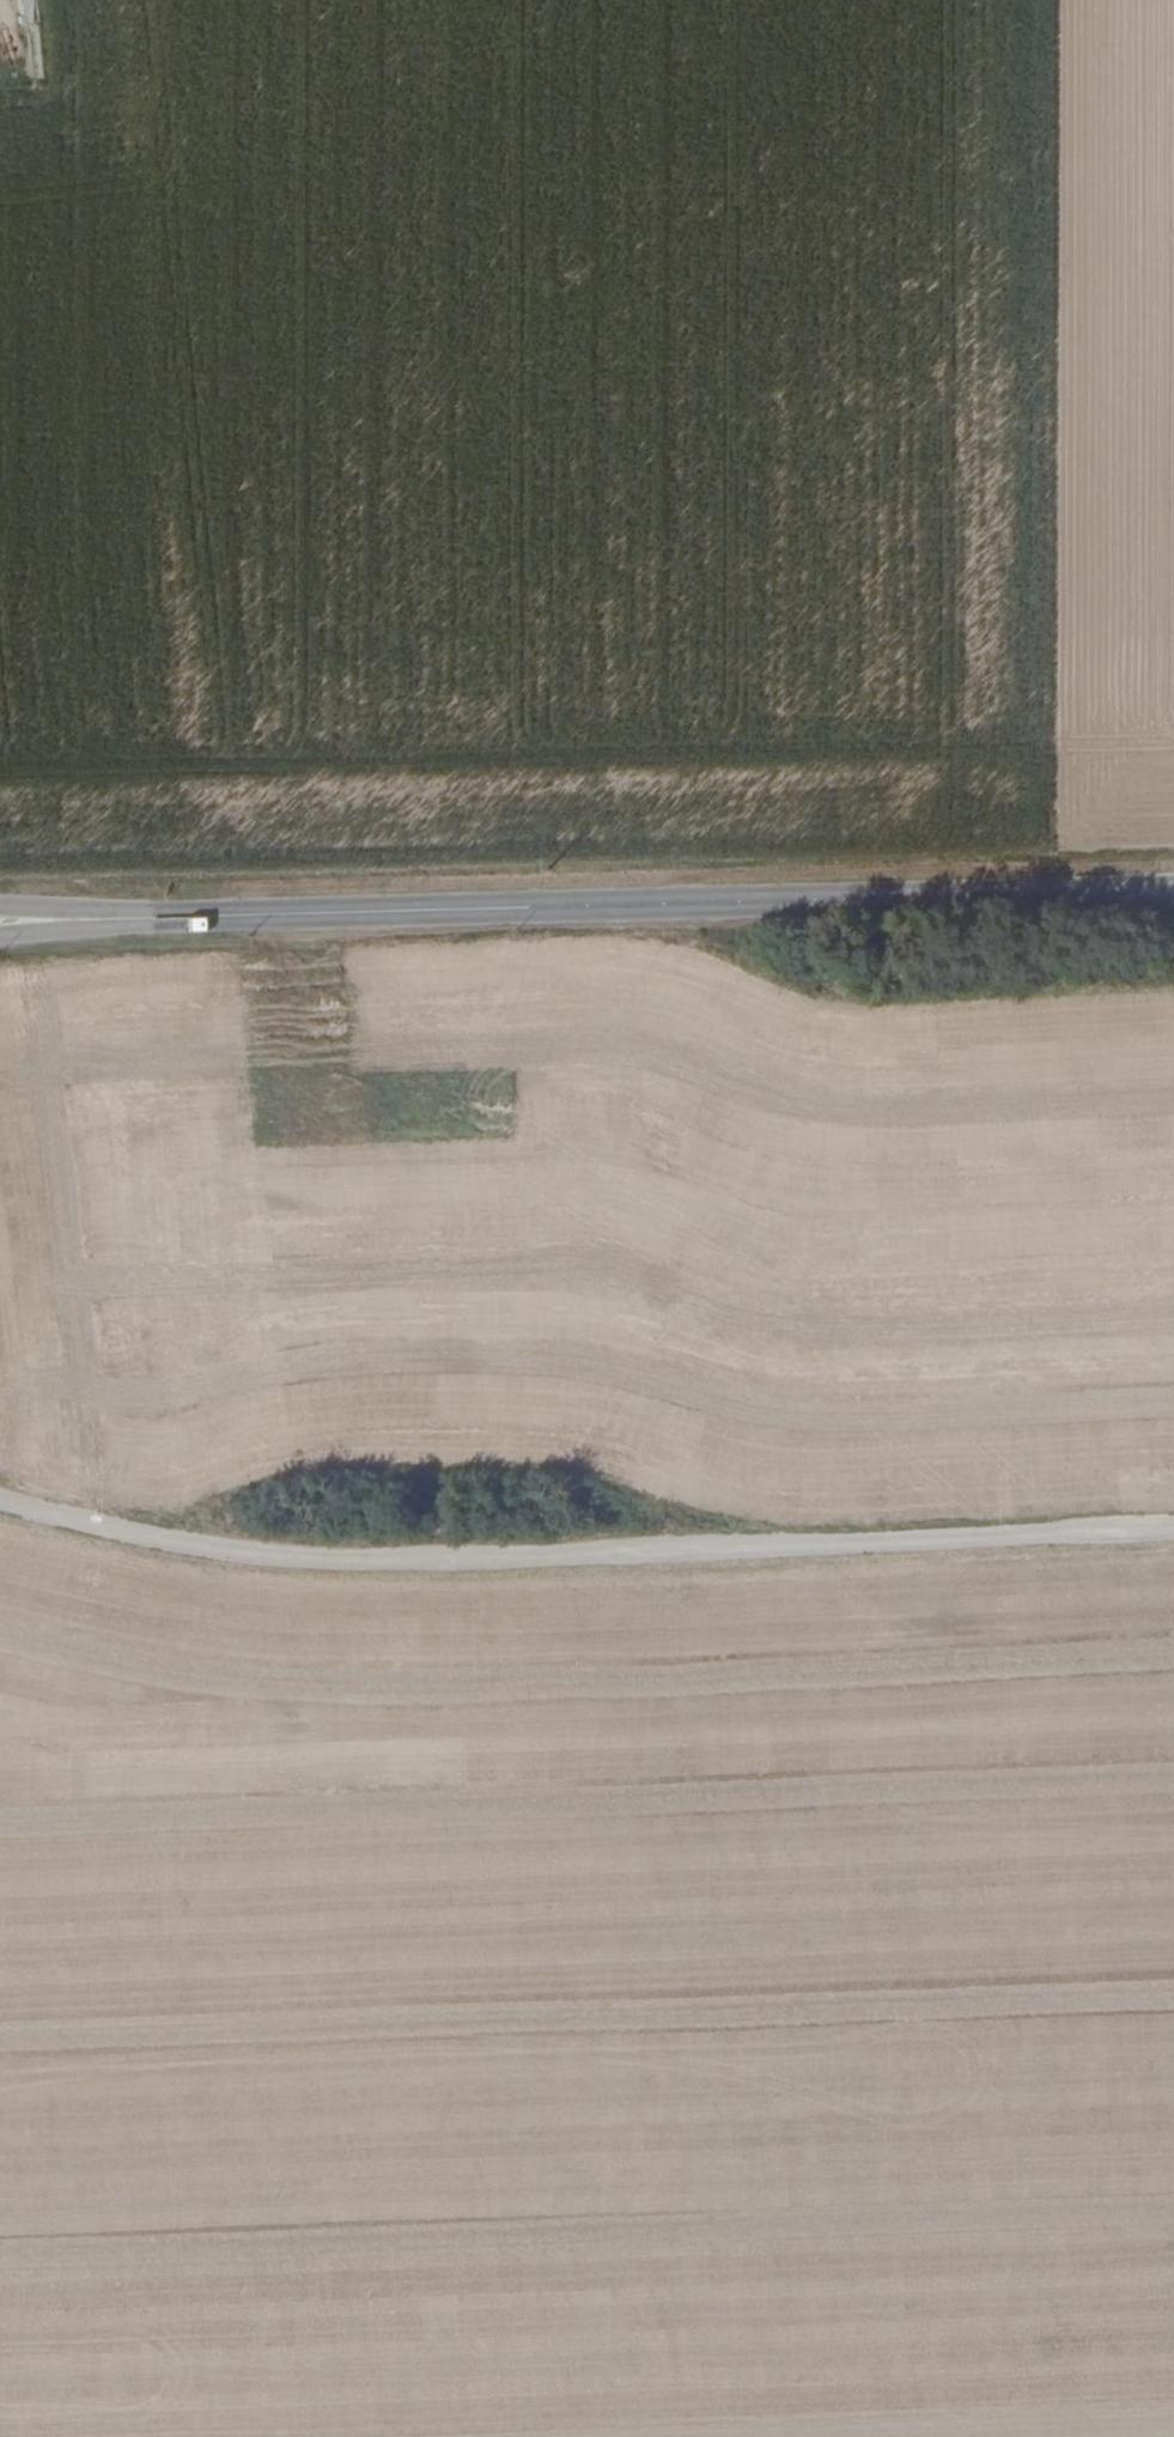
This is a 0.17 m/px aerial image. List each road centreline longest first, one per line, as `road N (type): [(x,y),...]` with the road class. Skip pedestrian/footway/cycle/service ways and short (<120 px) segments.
road 1 (track): [(0,1504),(254,1554),(1173,1542)]
road 2 (tertiary): [(1173,899),(0,934)]

